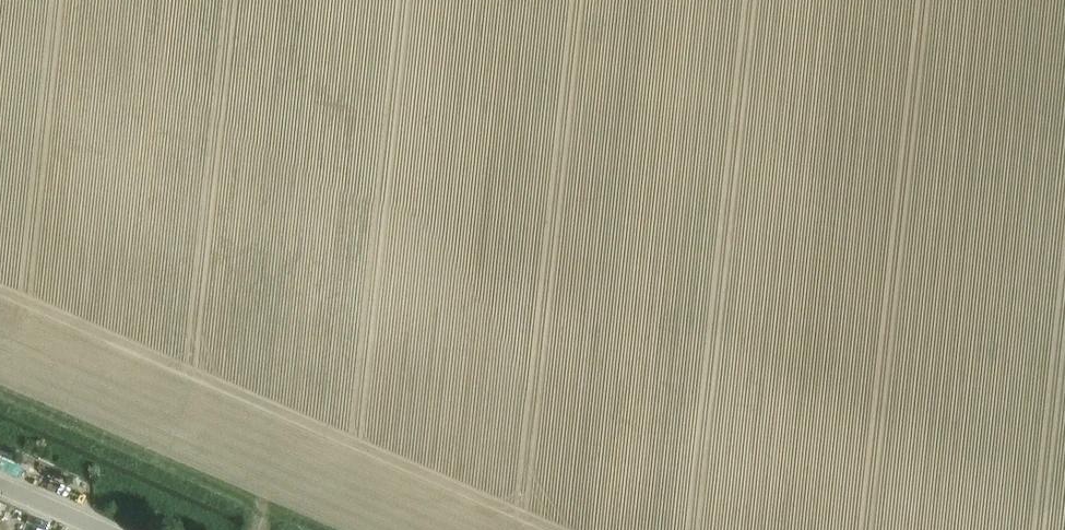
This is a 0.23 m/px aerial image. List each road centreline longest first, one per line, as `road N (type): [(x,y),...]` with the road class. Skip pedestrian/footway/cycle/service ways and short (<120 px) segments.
road 1 (track): [(324,529),(0,391)]

